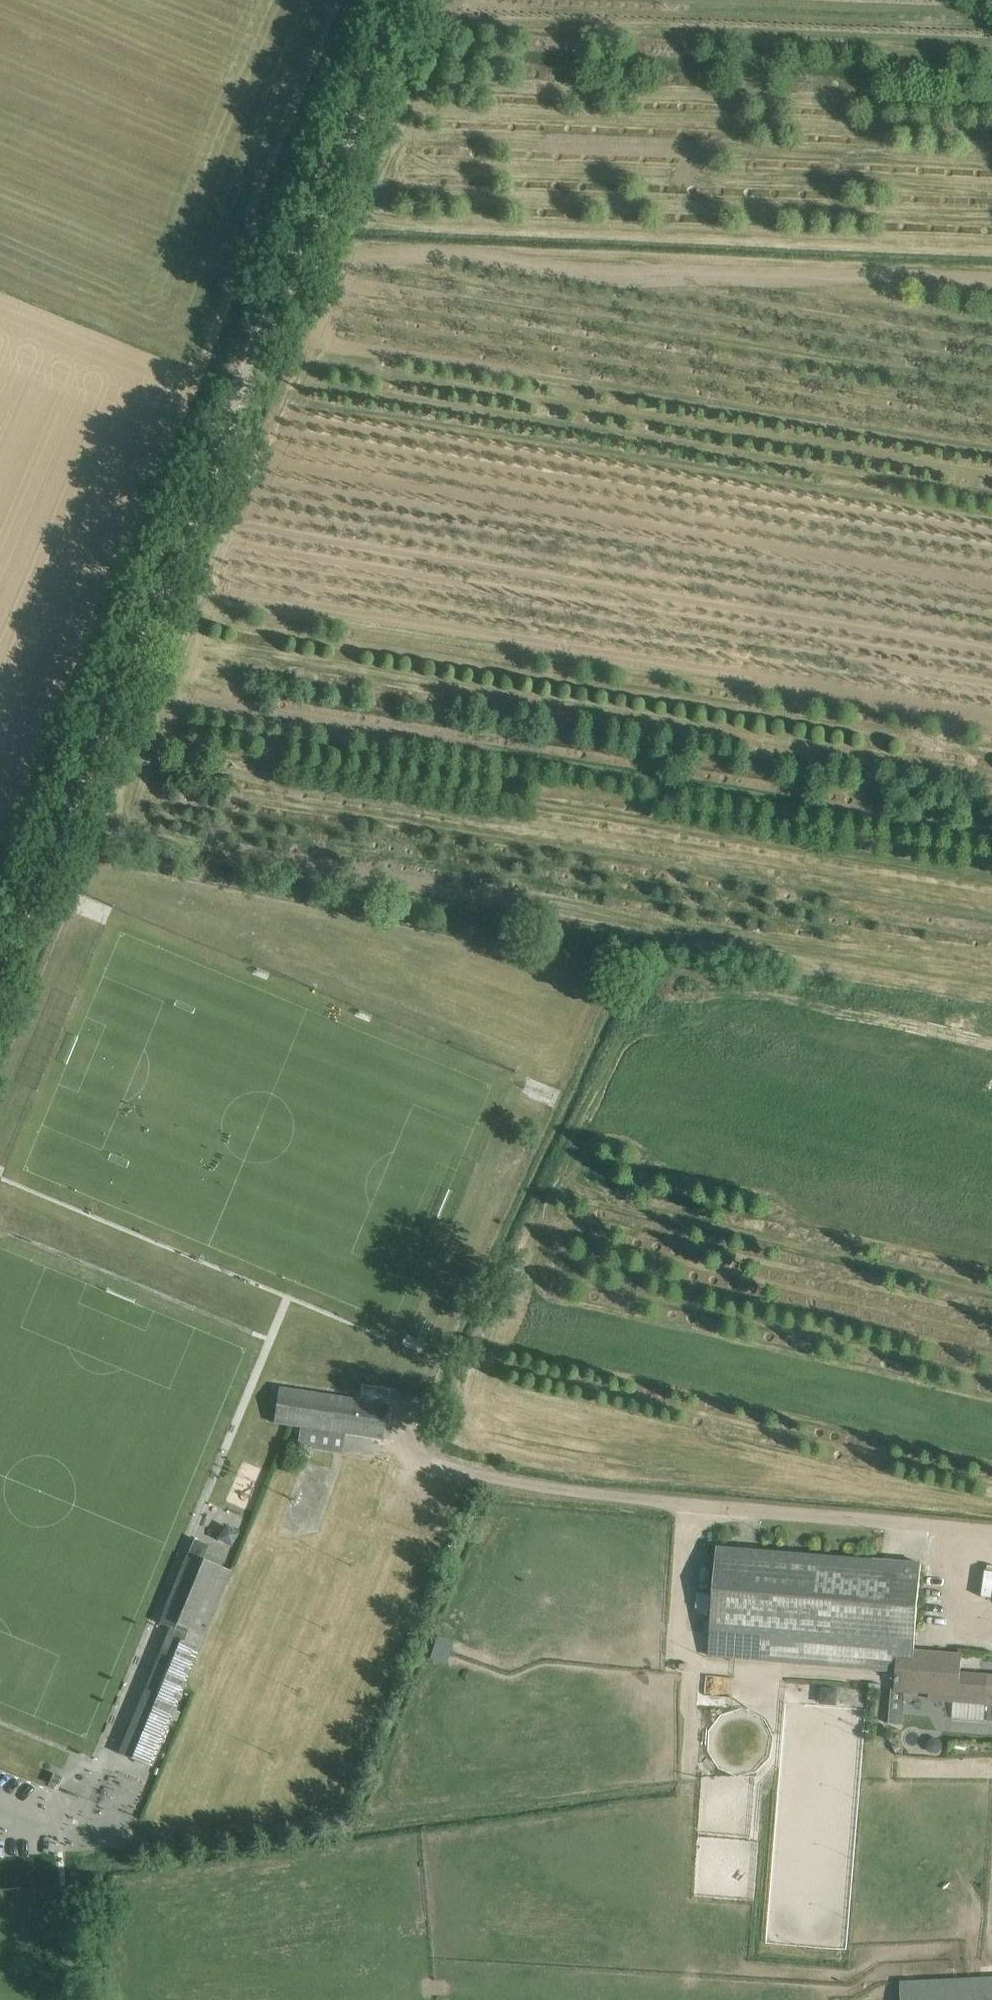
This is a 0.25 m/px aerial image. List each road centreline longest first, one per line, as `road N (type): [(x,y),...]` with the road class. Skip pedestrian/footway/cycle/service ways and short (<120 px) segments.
road 1 (unclassified): [(0,970),(398,0)]

